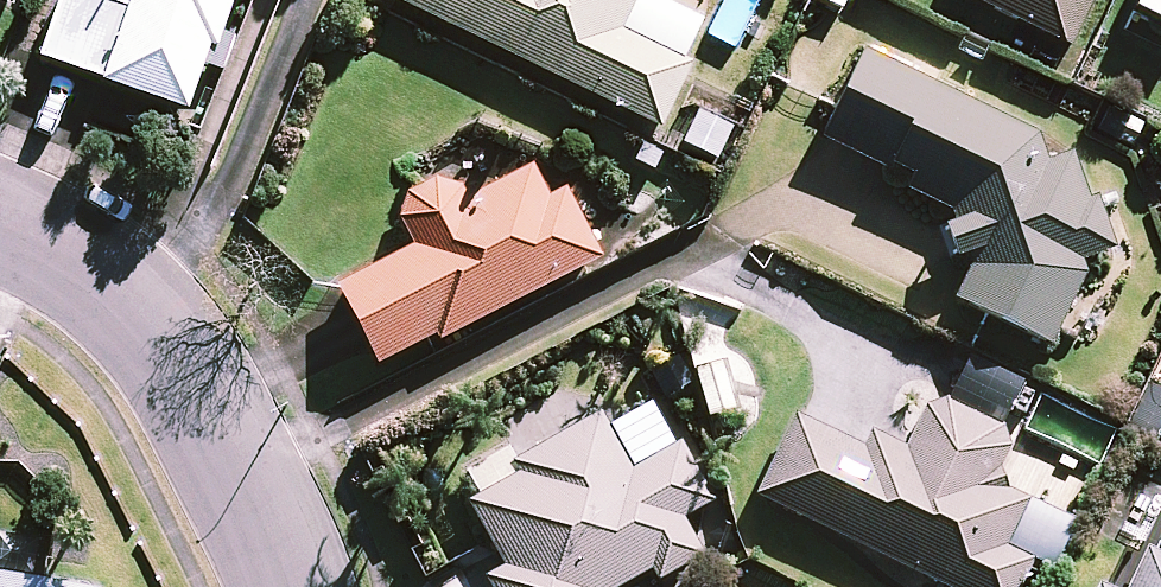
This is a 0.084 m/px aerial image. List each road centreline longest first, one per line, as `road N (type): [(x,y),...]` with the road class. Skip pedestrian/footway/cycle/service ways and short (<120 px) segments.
road 1 (residential): [(296,586),(247,469),(181,355),(106,288),(0,228)]

